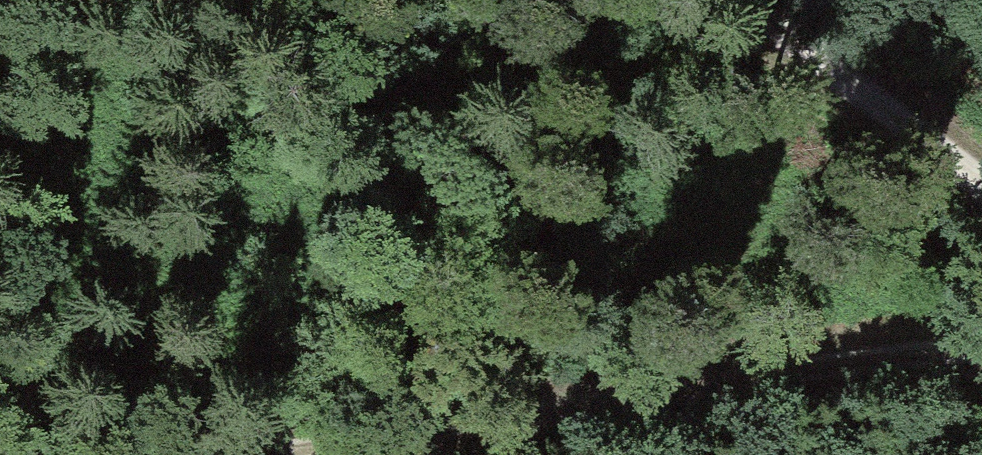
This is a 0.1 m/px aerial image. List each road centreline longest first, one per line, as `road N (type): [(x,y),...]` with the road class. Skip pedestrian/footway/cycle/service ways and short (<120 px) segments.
road 1 (track): [(273,454),(981,343)]
road 2 (track): [(981,188),(745,0)]

